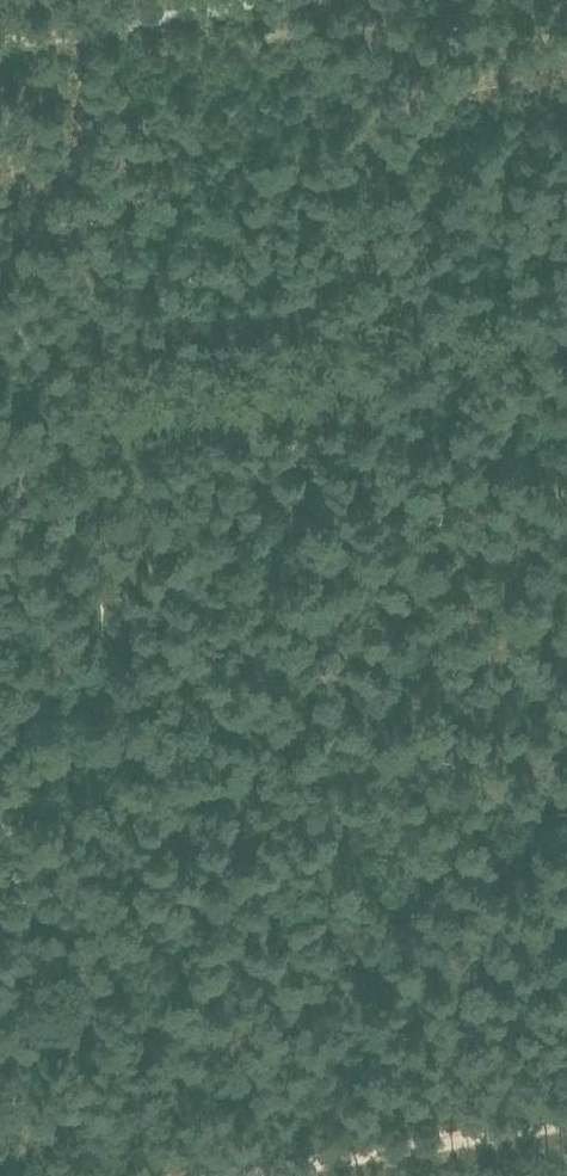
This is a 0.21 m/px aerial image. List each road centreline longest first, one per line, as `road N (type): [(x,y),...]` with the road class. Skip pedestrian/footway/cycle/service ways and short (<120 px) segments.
road 1 (track): [(159,1175),(100,560),(23,316),(0,314)]
road 2 (track): [(395,0),(423,134),(566,301)]
road 3 (track): [(566,1119),(246,1175)]
road 4 (track): [(0,43),(100,32),(254,0)]

